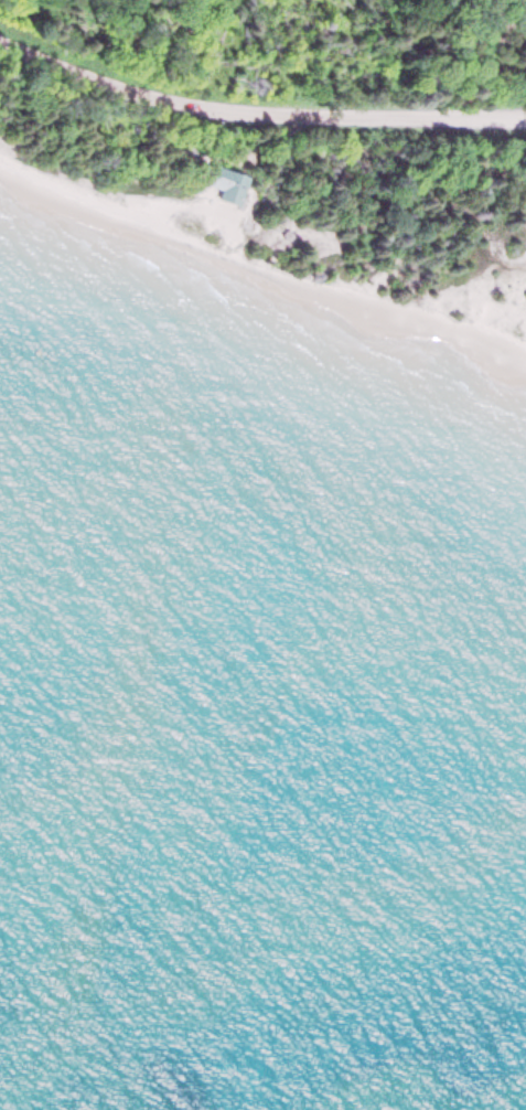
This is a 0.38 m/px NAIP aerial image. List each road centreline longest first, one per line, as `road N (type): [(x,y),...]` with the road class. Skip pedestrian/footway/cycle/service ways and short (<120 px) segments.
road 1 (residential): [(0,51),(221,118),(525,126)]

